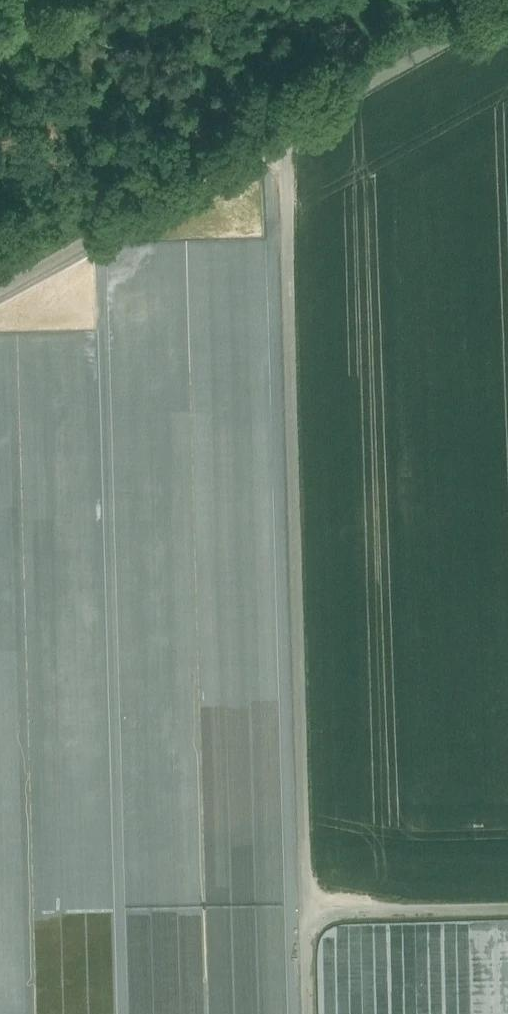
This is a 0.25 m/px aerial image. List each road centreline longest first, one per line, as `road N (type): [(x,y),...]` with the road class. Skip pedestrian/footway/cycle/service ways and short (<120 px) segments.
road 1 (unclassified): [(285,130),(307,917)]
road 2 (unclassified): [(285,130),(0,289)]
road 3 (unclassified): [(507,5),(285,130)]
road 4 (unclassified): [(507,911),(307,917)]

